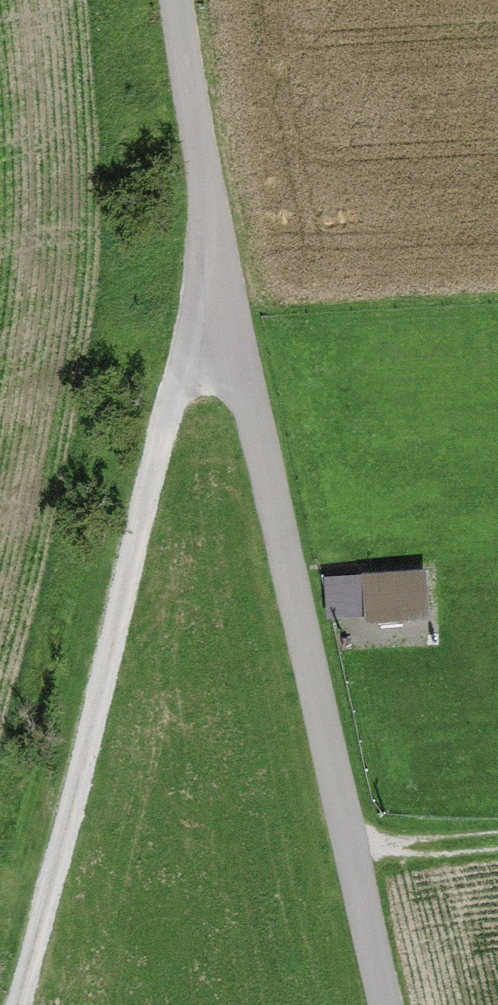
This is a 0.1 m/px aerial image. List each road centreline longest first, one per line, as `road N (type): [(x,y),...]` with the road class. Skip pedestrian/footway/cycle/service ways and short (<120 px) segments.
road 1 (residential): [(228,285),(169,411),(27,1004)]
road 2 (unclassified): [(385,1004),(228,285)]
road 3 (residential): [(178,0),(228,285)]
road 4 (track): [(347,848),(497,841)]

